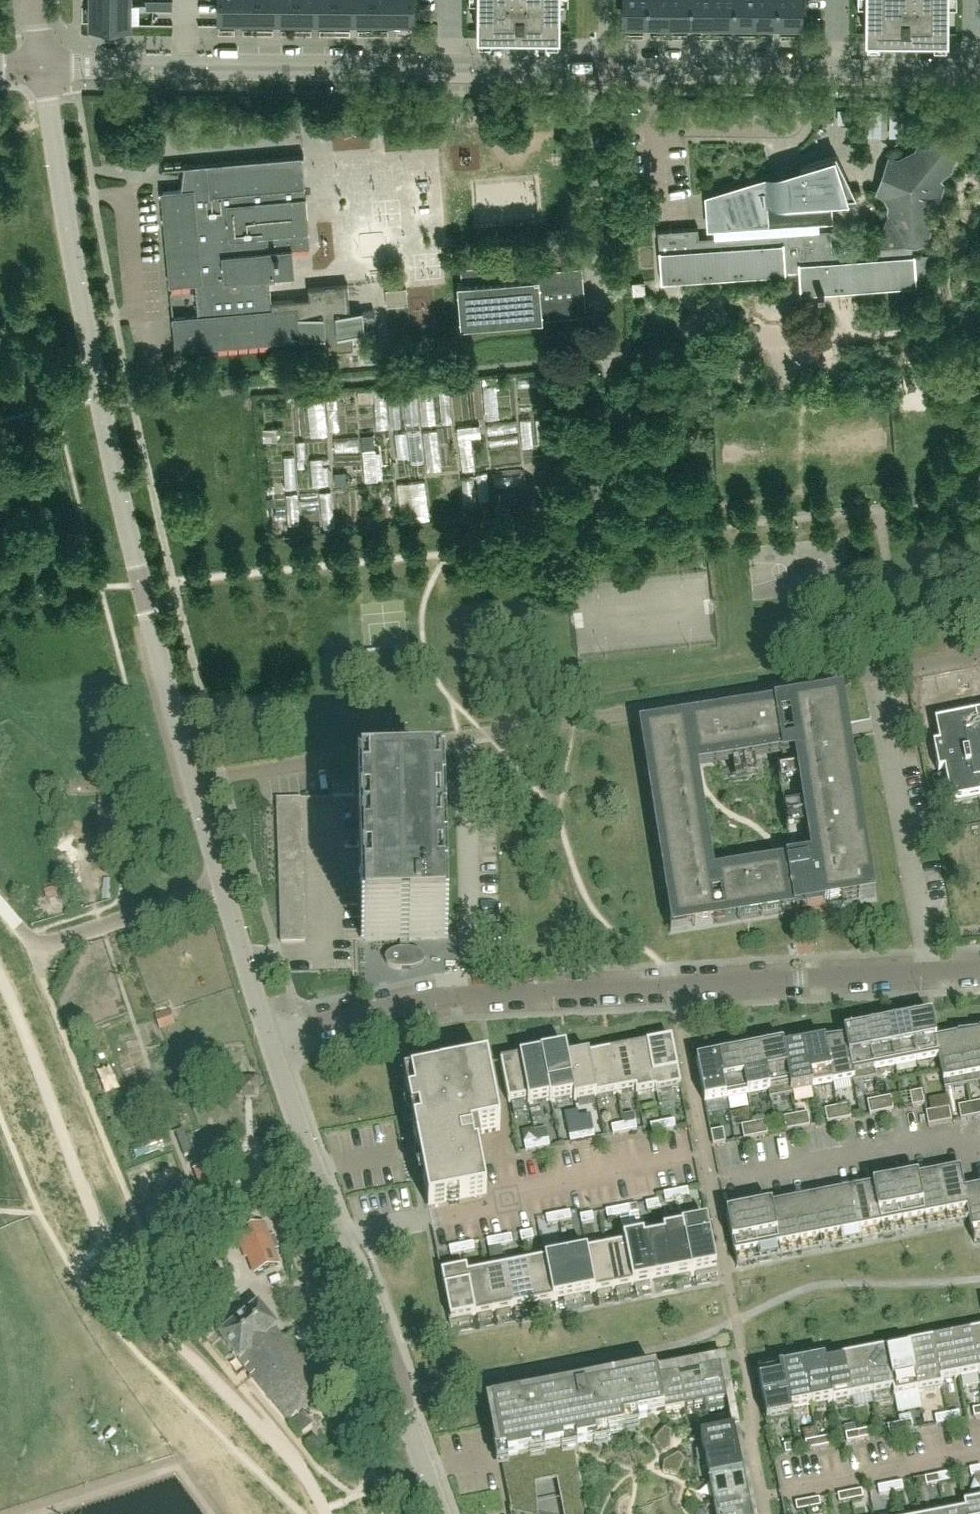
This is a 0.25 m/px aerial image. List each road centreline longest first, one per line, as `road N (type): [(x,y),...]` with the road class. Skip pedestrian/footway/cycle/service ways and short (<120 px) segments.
road 1 (residential): [(979,73),(42,67)]
road 2 (residential): [(220,892),(100,399),(42,67)]
road 3 (residential): [(268,1037),(438,996),(979,968)]
road 4 (residential): [(220,892),(41,945),(39,961),(153,1260),(180,1311),(204,1330)]
road 5 (residential): [(441,1513),(360,1269),(332,1217),(268,1037)]
road 6 (residential): [(268,1037),(220,892)]

